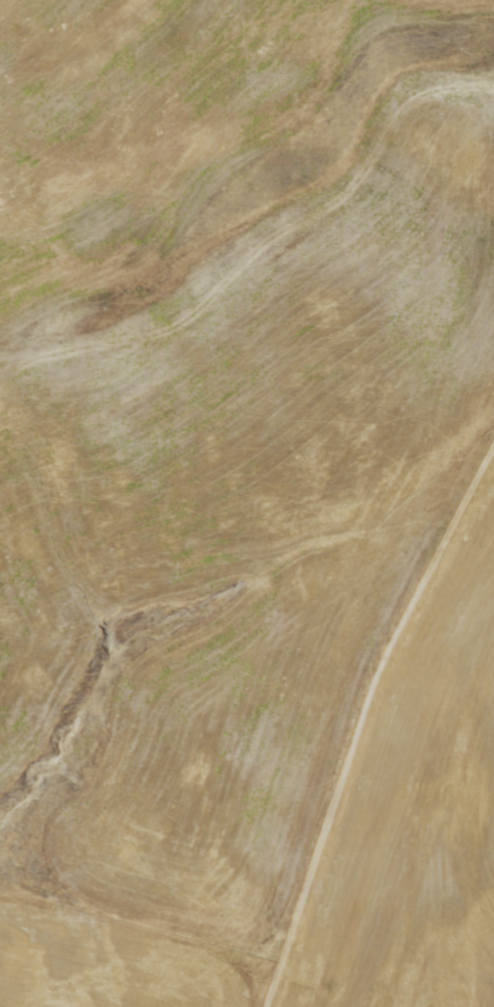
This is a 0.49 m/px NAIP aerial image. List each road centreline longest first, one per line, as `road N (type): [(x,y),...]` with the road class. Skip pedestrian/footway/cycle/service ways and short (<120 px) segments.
road 1 (track): [(493,464),(398,645),(271,1006)]

